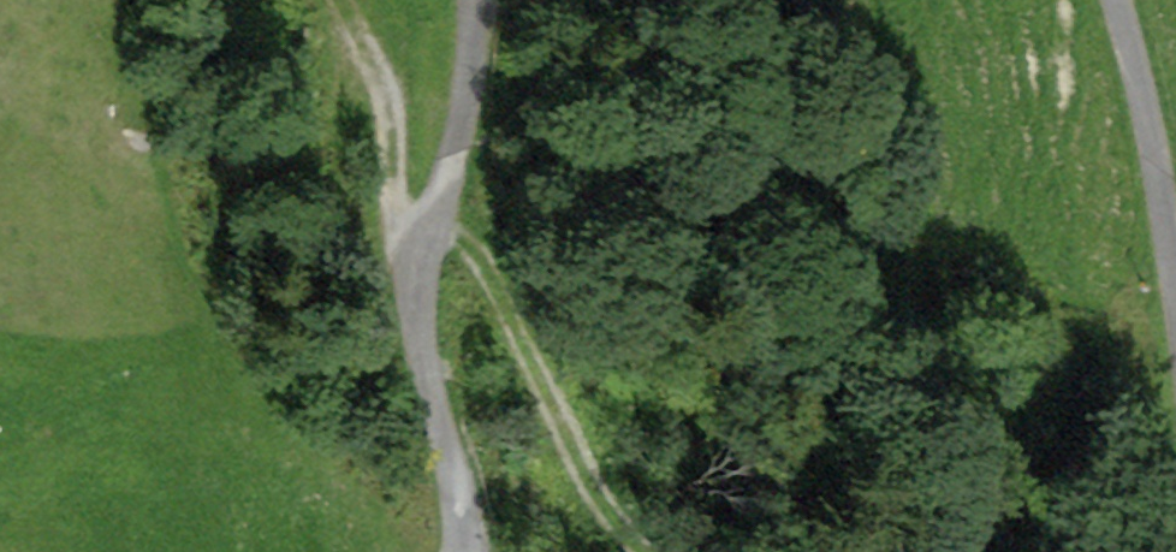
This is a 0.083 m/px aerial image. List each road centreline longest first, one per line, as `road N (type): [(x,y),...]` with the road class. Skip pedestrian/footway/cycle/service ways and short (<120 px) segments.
road 1 (track): [(455,551),(416,280),(468,122),(474,0)]
road 2 (track): [(657,551),(618,509),(444,201)]
road 3 (track): [(1115,0),(1175,289)]
road 4 (track): [(416,280),(383,71),(351,0)]

